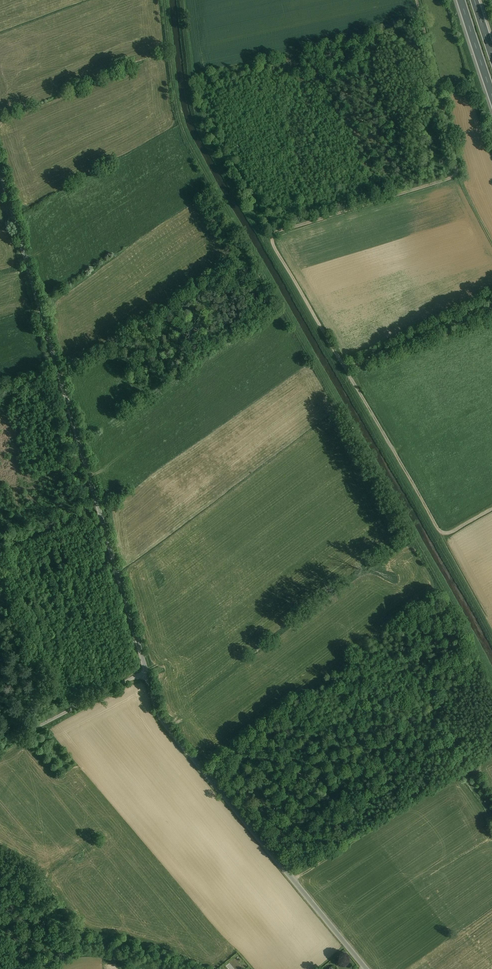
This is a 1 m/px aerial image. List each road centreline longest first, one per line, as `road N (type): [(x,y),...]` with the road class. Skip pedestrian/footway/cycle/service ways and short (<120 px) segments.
road 1 (unclassified): [(146,672),(0,168)]
road 2 (track): [(491,509),(449,533),(433,522),(272,235)]
road 3 (unclassified): [(366,968),(163,721),(146,672)]
road 4 (track): [(293,880),(491,756)]
road 5 (track): [(458,177),(272,235)]
road 6 (track): [(458,177),(416,0)]
road 7 (unclassified): [(0,746),(146,672)]
road 8 (track): [(345,367),(491,306)]

